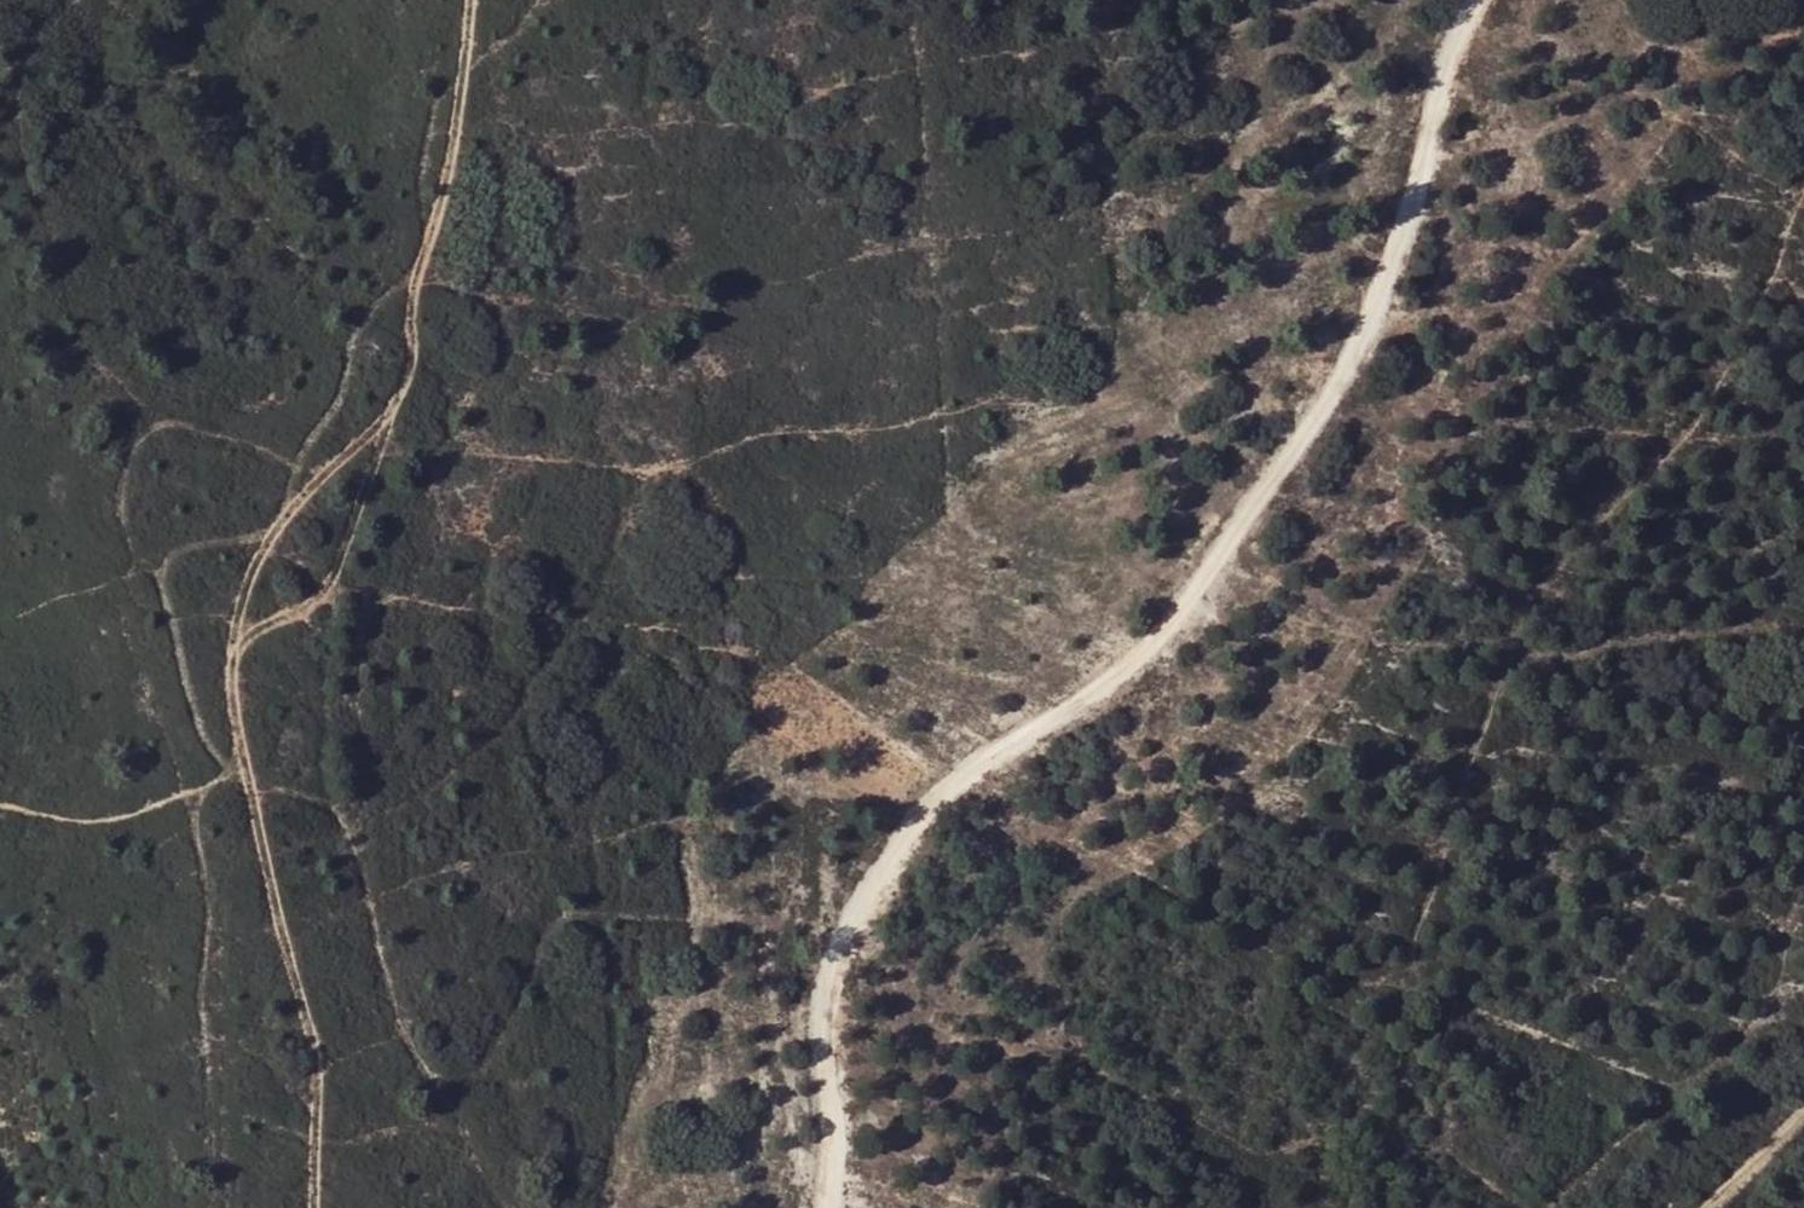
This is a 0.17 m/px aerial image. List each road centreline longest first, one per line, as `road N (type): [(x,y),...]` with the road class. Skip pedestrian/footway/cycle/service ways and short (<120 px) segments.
road 1 (track): [(822,1207),(814,1001),(879,839),(900,811),(1162,644),(1228,579),(1269,523),(1358,362),(1479,0)]
road 2 (track): [(318,1207),(317,1025),(250,811),(227,665),(241,618),(288,609),(338,573),(396,416),(466,0)]
road 3 (track): [(1702,1207),(1803,1112)]

